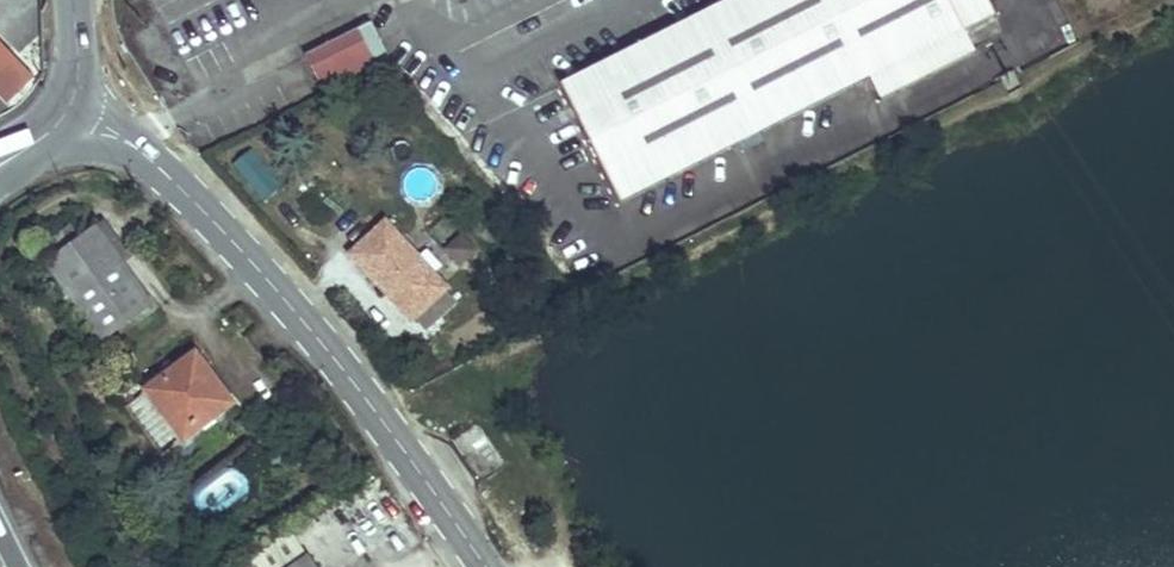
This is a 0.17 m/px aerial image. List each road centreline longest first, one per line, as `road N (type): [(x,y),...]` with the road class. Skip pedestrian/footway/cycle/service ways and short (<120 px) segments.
road 1 (unclassified): [(487,566),(278,294),(150,159),(67,114)]

